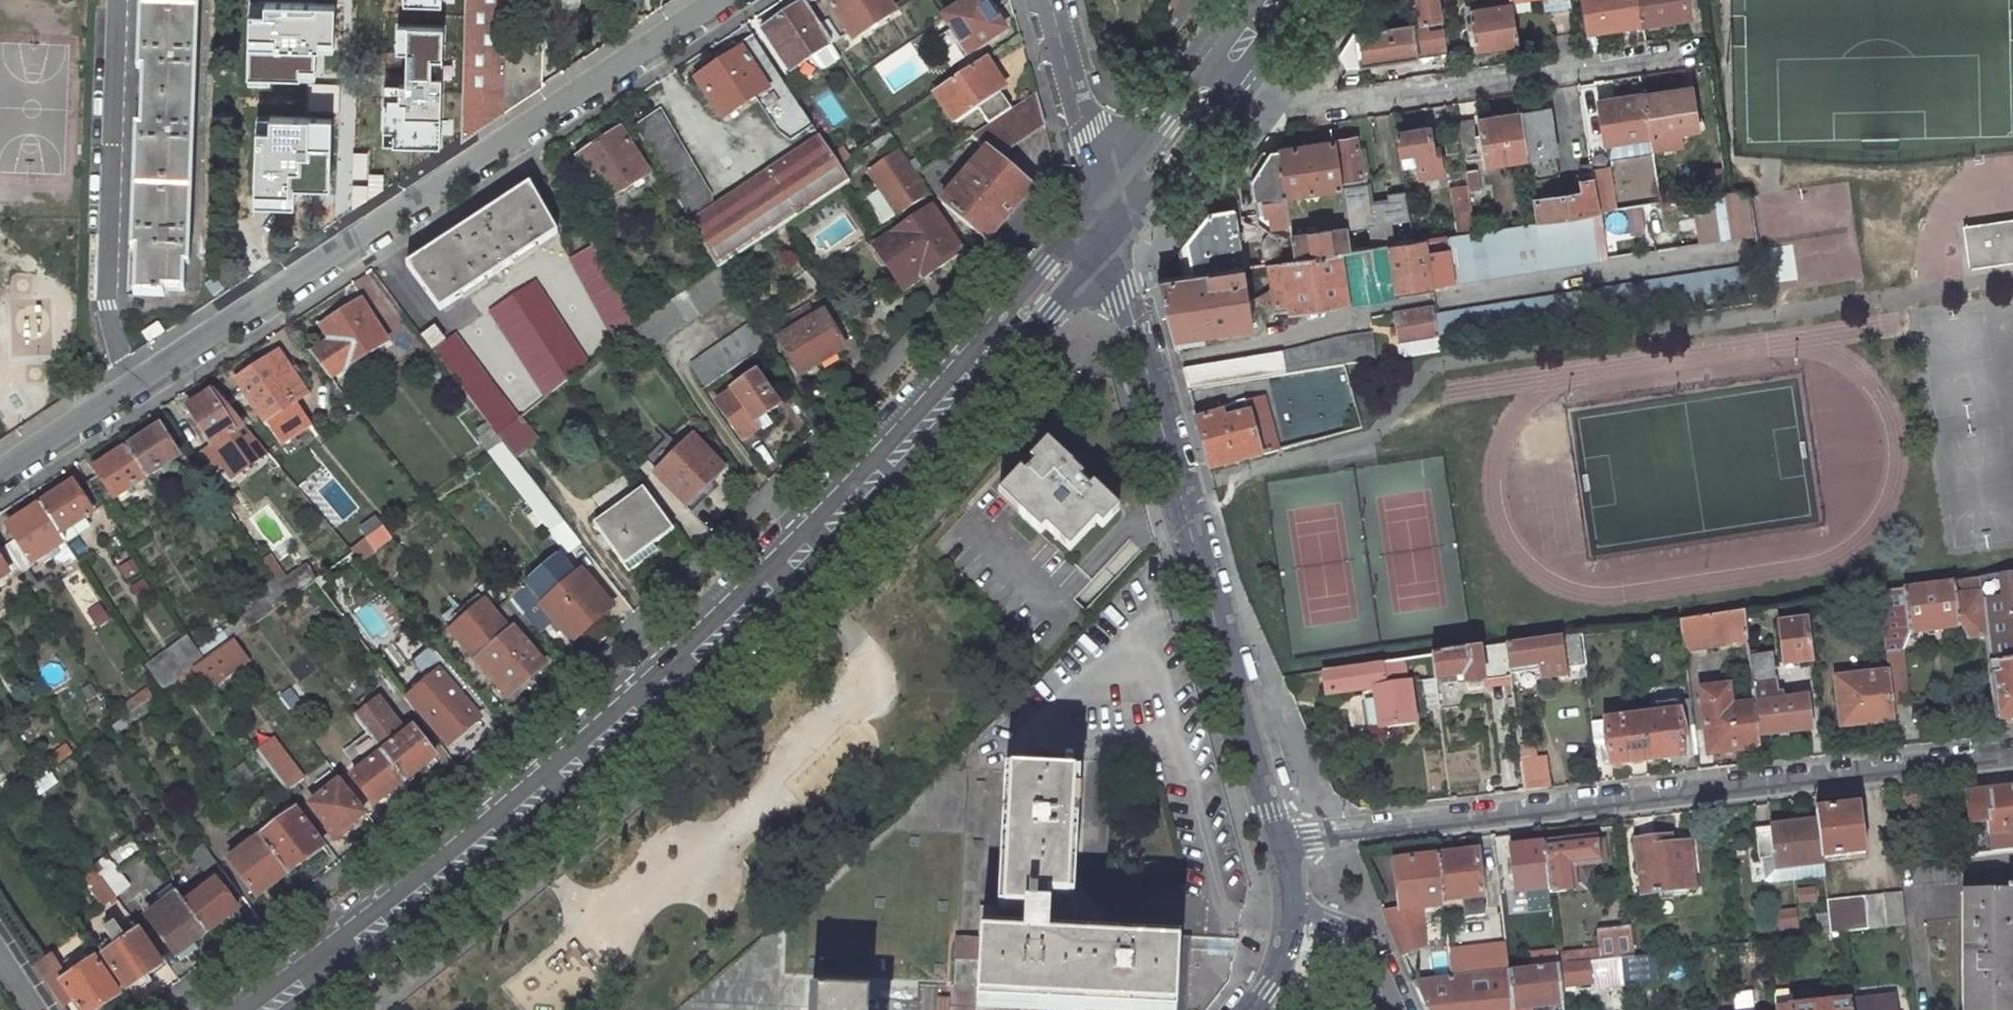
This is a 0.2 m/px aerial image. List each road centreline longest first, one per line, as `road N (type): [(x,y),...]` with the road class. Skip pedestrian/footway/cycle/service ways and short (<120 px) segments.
road 1 (tertiary): [(267,1009),(496,833),(634,710),(778,575),(1110,226)]
road 2 (residential): [(0,475),(721,0)]
road 3 (residential): [(1277,839),(2012,764)]
road 4 (residential): [(1277,839),(1110,226)]
road 5 (residential): [(1235,62),(1303,103),(1701,54)]
road 6 (tertiary): [(1110,226),(1048,0)]
road 7 (tertiary): [(1110,226),(1235,62)]
road 8 (residential): [(1397,1009),(1360,936),(1291,910)]

